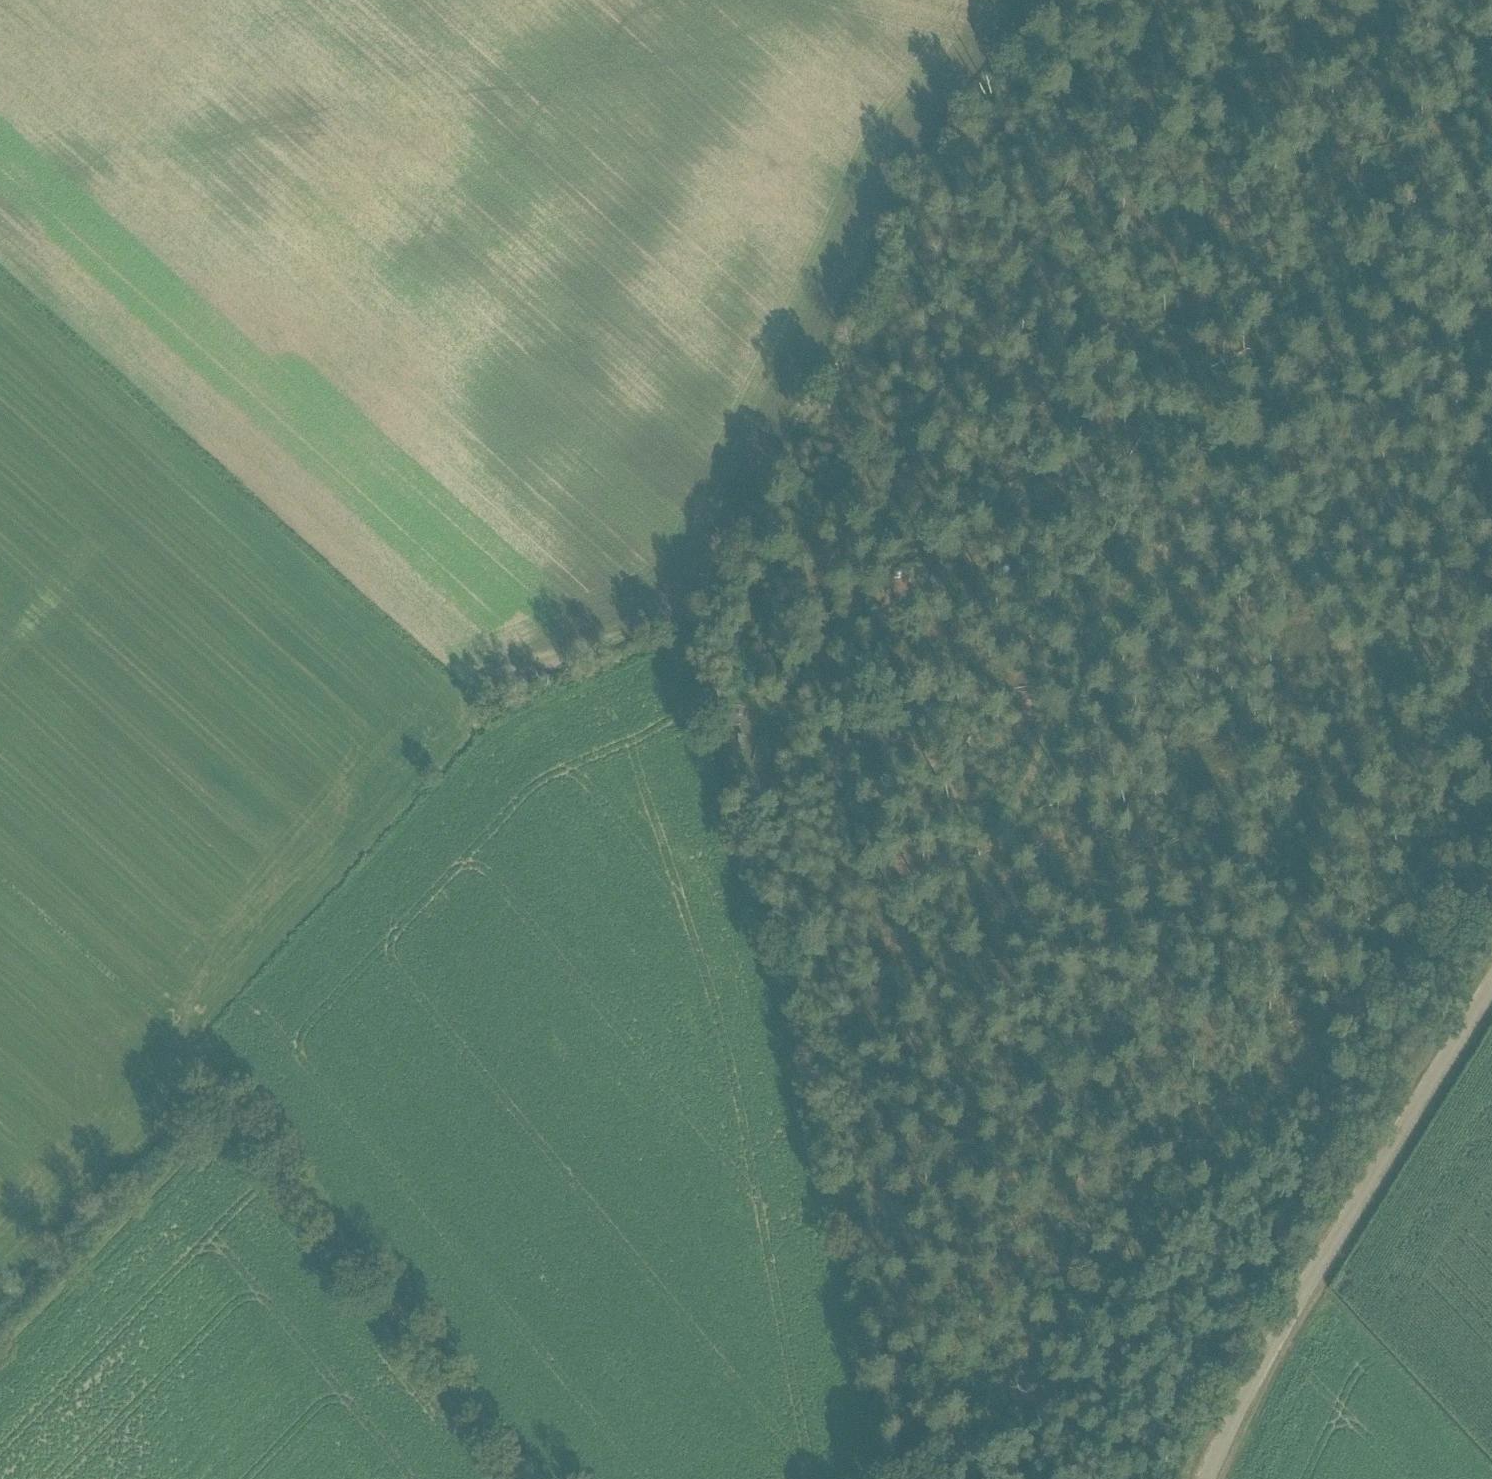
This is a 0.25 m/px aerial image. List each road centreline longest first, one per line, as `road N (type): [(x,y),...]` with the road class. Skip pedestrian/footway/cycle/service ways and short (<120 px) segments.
road 1 (track): [(1491,770),(1236,479),(1202,499),(1117,624),(998,842),(955,823),(955,790),(912,740),(895,745),(852,736),(836,716),(799,715)]
road 2 (track): [(925,1478),(1491,892)]
road 3 (unclassified): [(1203,1478),(1239,1401),(1491,991)]
road 4 (track): [(530,1478),(179,1050)]

